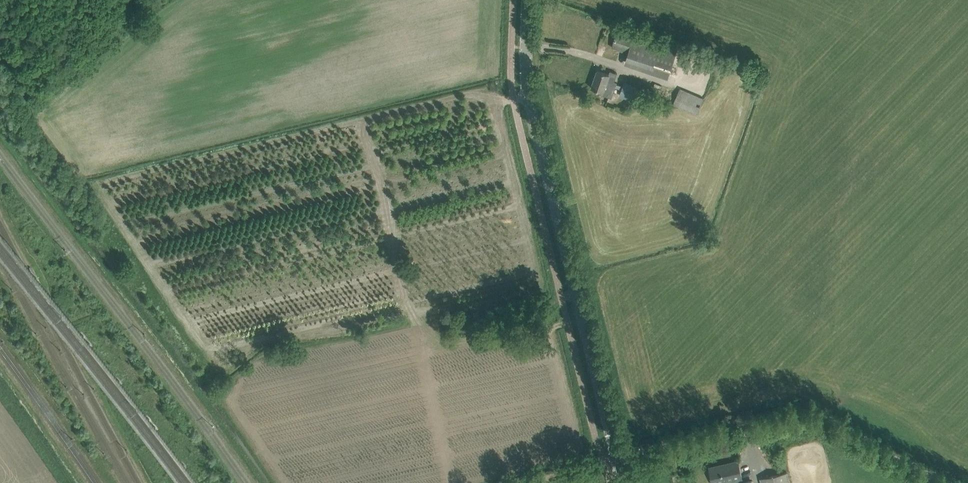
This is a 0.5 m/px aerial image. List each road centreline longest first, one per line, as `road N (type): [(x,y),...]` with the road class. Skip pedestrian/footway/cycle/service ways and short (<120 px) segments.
road 1 (tertiary): [(616,456),(531,109),(528,0)]
road 2 (unclassified): [(616,456),(805,413),(947,482)]

